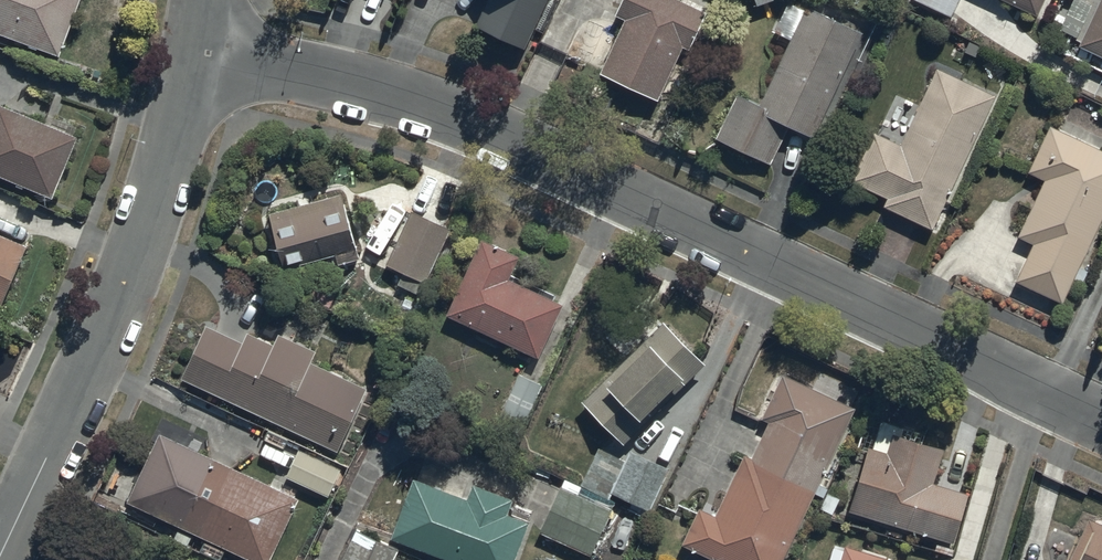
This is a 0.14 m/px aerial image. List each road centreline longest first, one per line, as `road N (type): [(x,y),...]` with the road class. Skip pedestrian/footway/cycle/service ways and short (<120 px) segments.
road 1 (residential): [(206,52),(481,127),(1101,414)]
road 2 (residential): [(0,556),(87,372),(206,52)]

